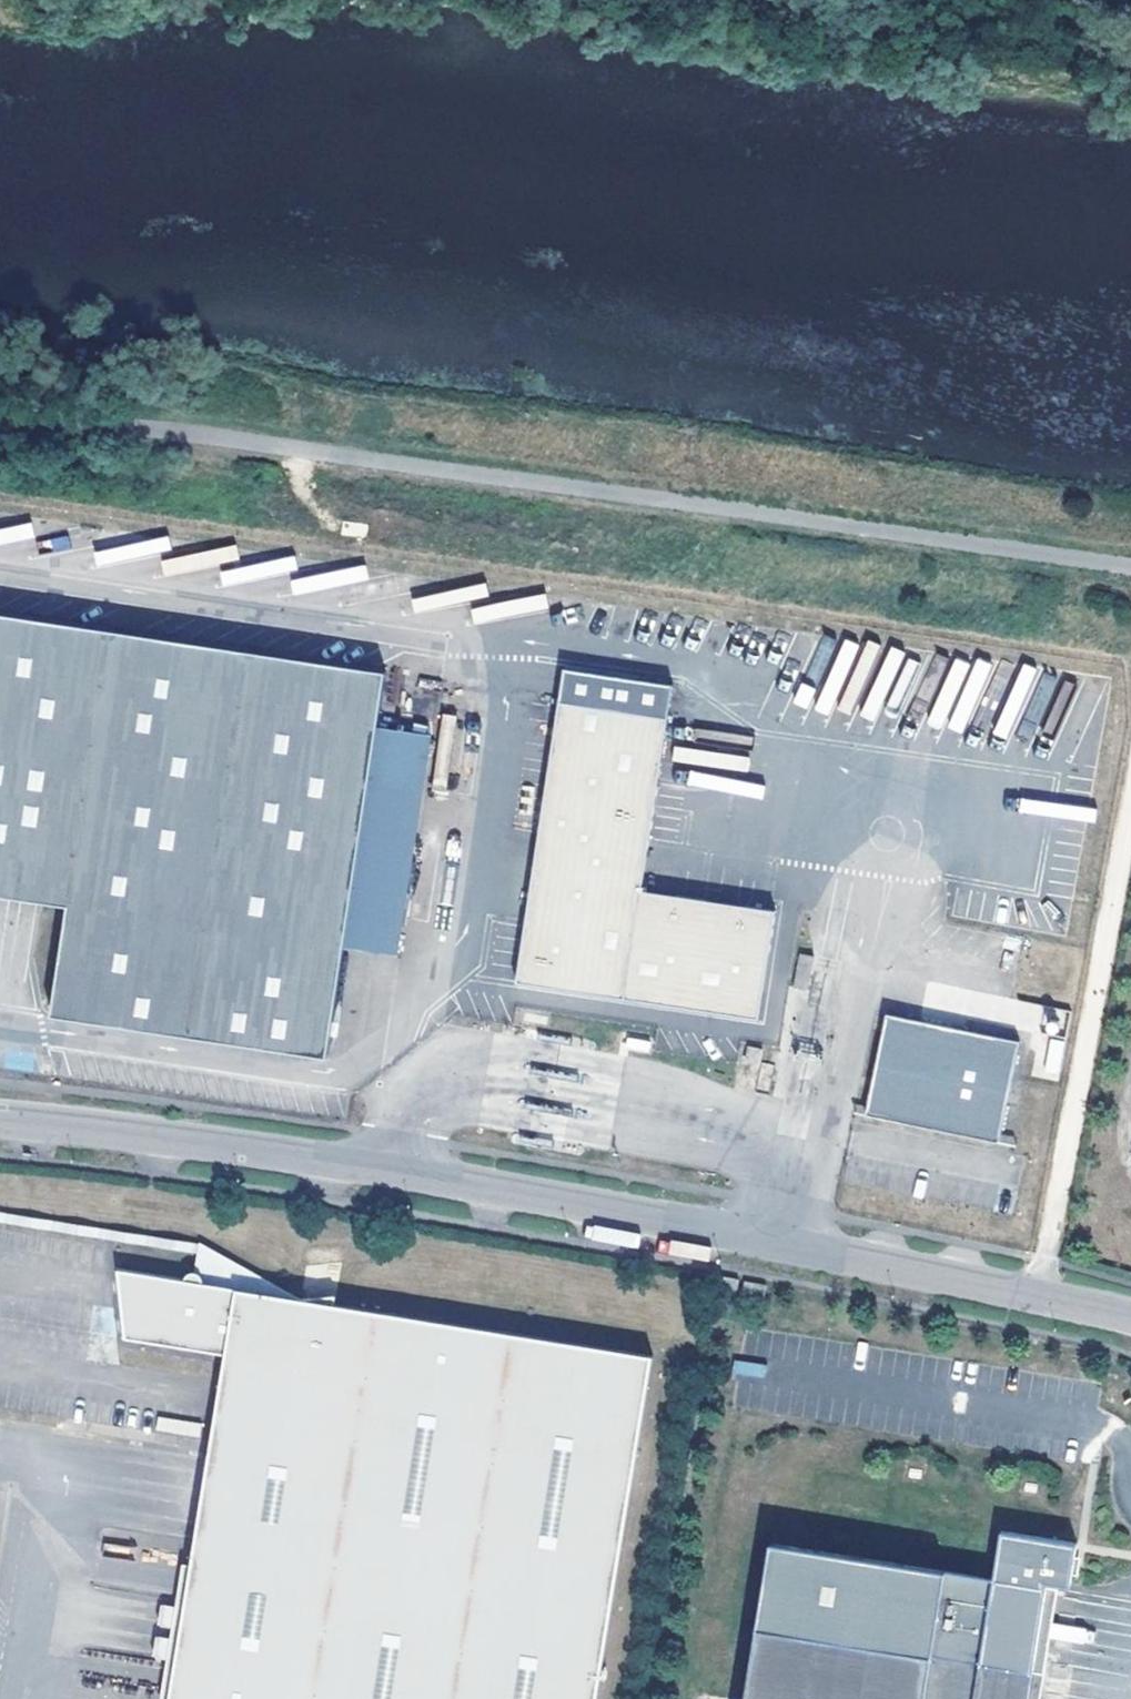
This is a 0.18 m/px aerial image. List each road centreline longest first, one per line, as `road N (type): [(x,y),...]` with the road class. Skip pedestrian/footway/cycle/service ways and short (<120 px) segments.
road 1 (unclassified): [(1130,1323),(708,1229),(291,1158),(0,1121)]
road 2 (track): [(1130,802),(1041,1302)]

